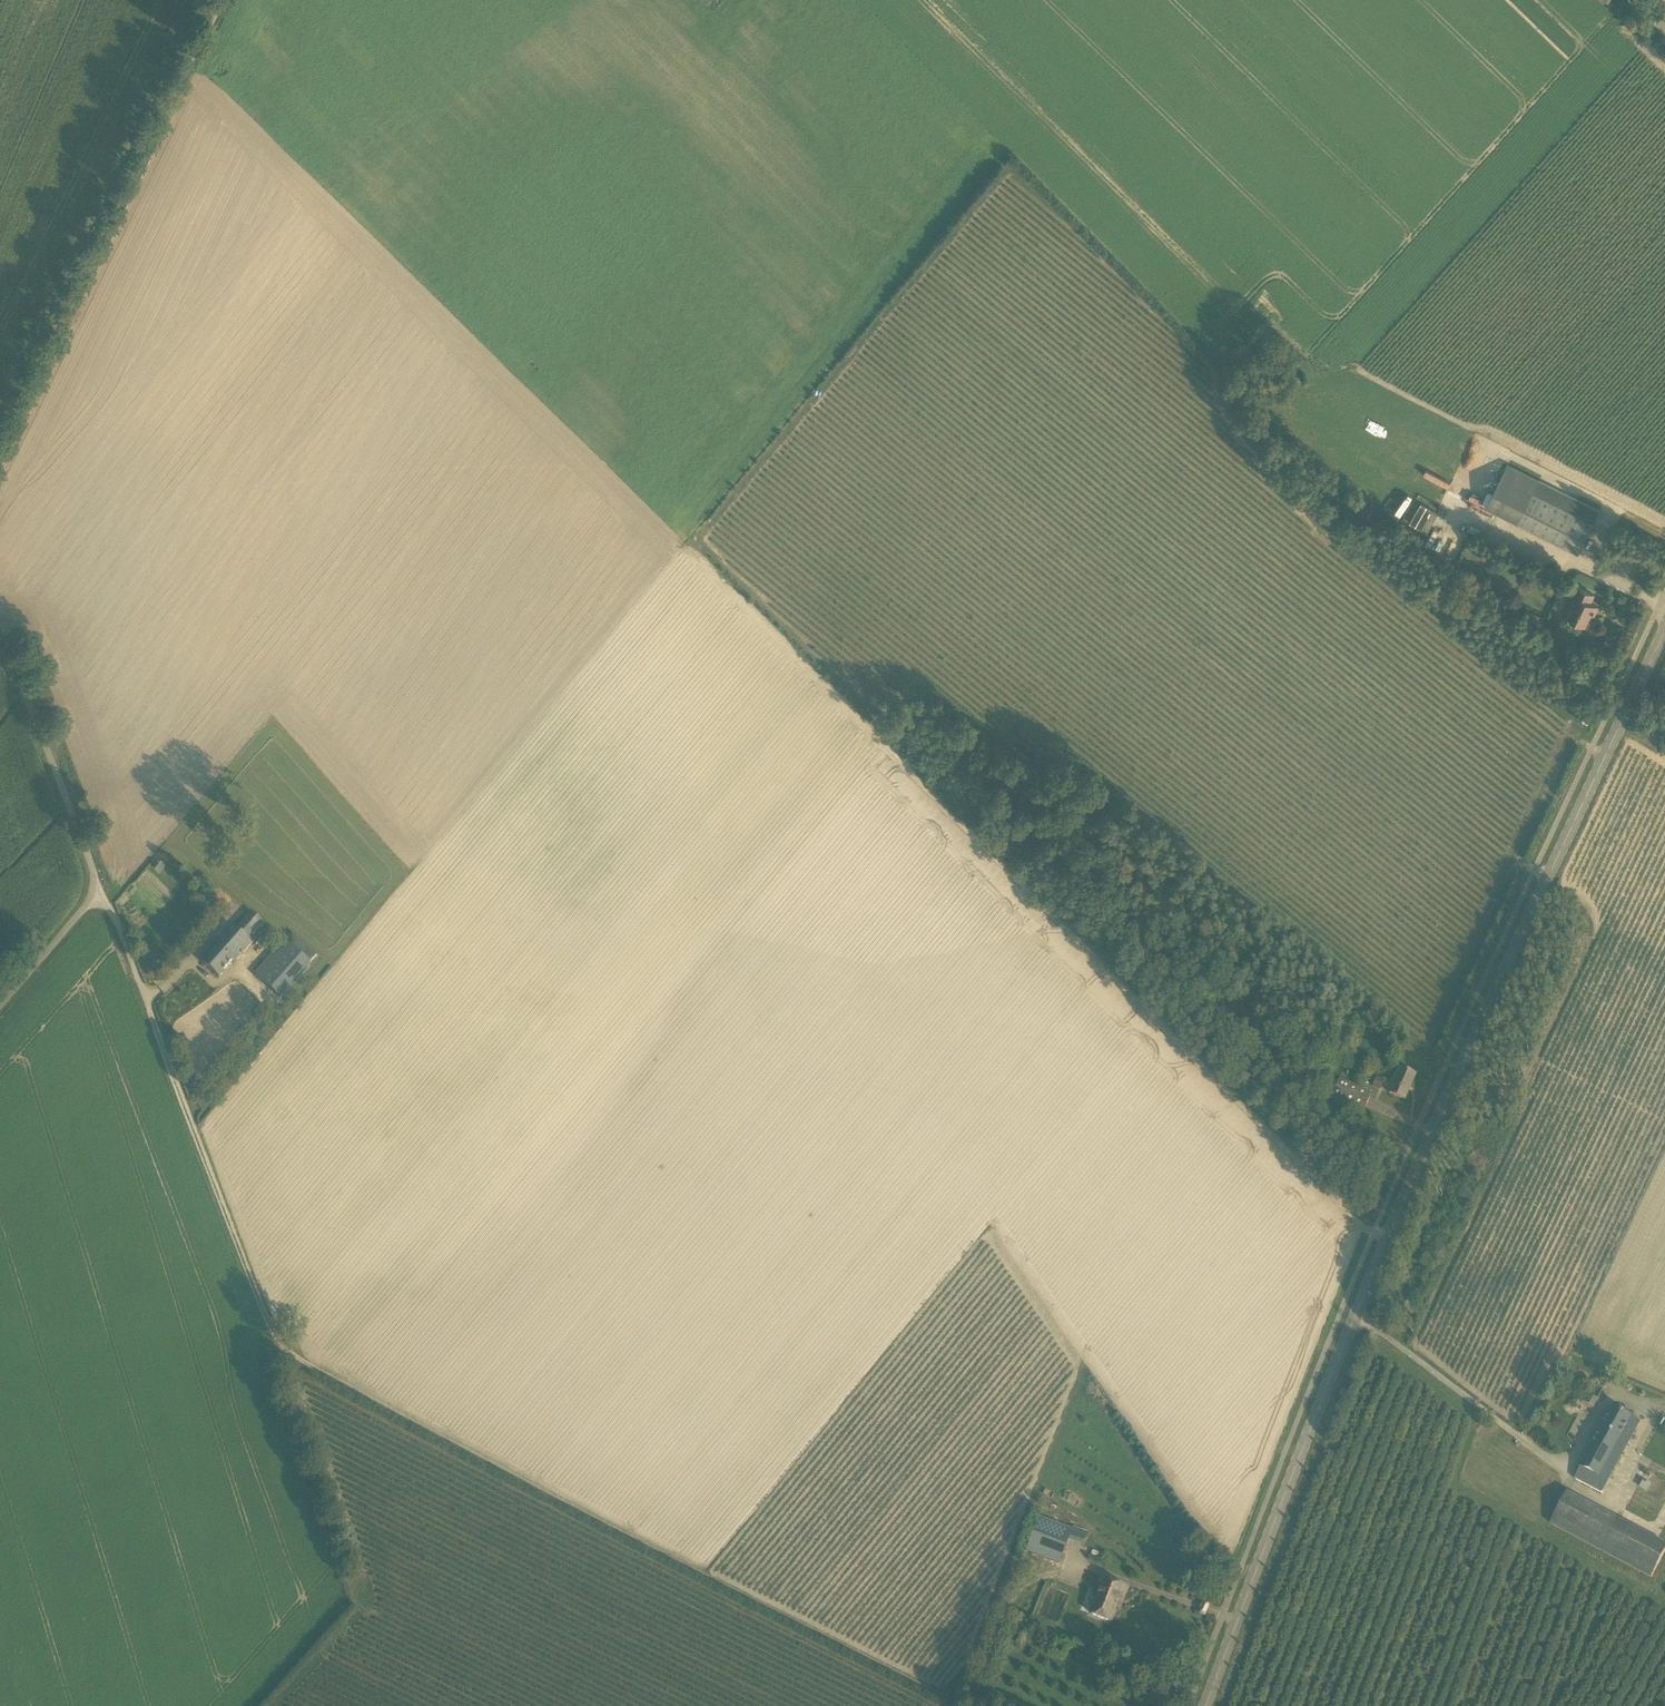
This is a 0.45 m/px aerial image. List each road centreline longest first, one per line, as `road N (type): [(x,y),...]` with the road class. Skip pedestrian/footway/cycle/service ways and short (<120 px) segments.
road 1 (tertiary): [(1215,1705),(1416,1191),(1664,639)]
road 2 (track): [(148,1006),(261,1311),(287,1357),(962,1705)]
road 3 (unclassified): [(0,462),(230,0)]
road 4 (unclassified): [(102,893),(0,647)]
road 5 (unclassified): [(0,1008),(102,893)]
road 6 (unclassified): [(148,1006),(102,893)]

